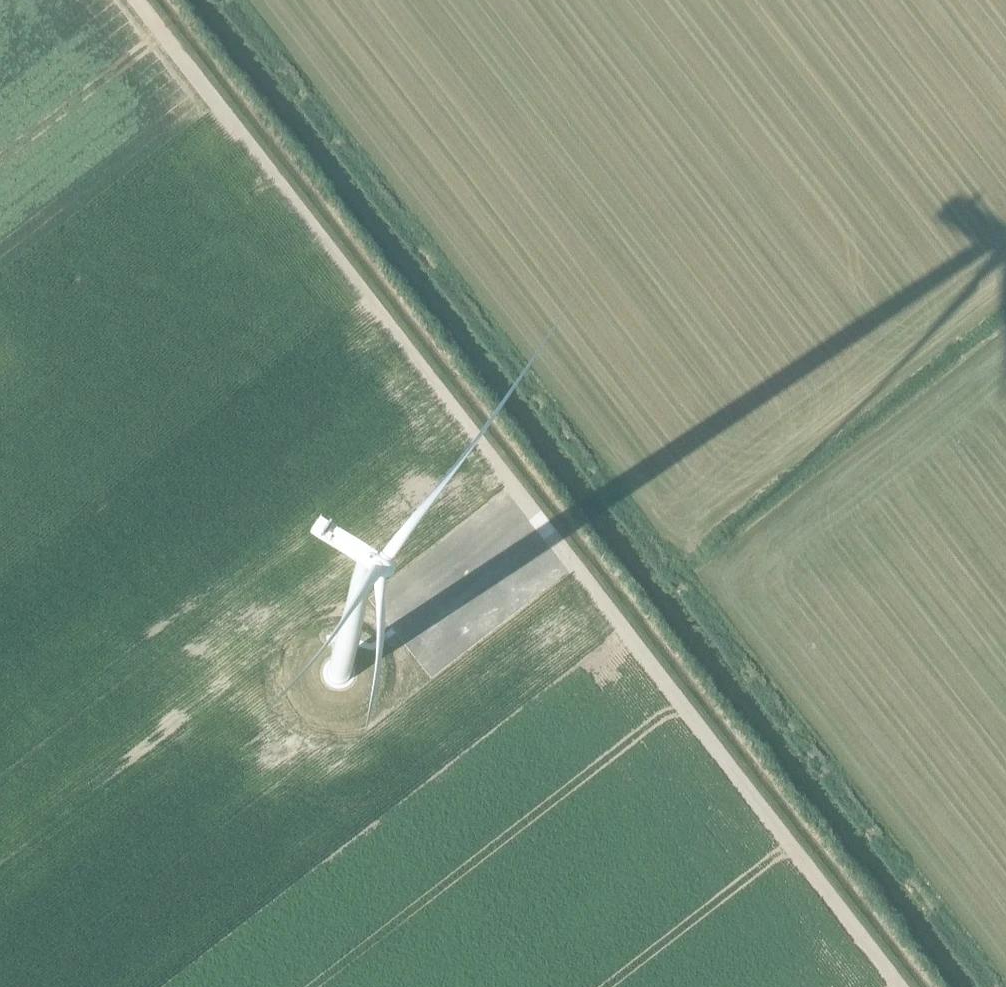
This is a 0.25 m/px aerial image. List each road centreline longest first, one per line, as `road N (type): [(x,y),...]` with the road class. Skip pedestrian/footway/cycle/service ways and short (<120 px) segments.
road 1 (track): [(895,986),(137,0)]

